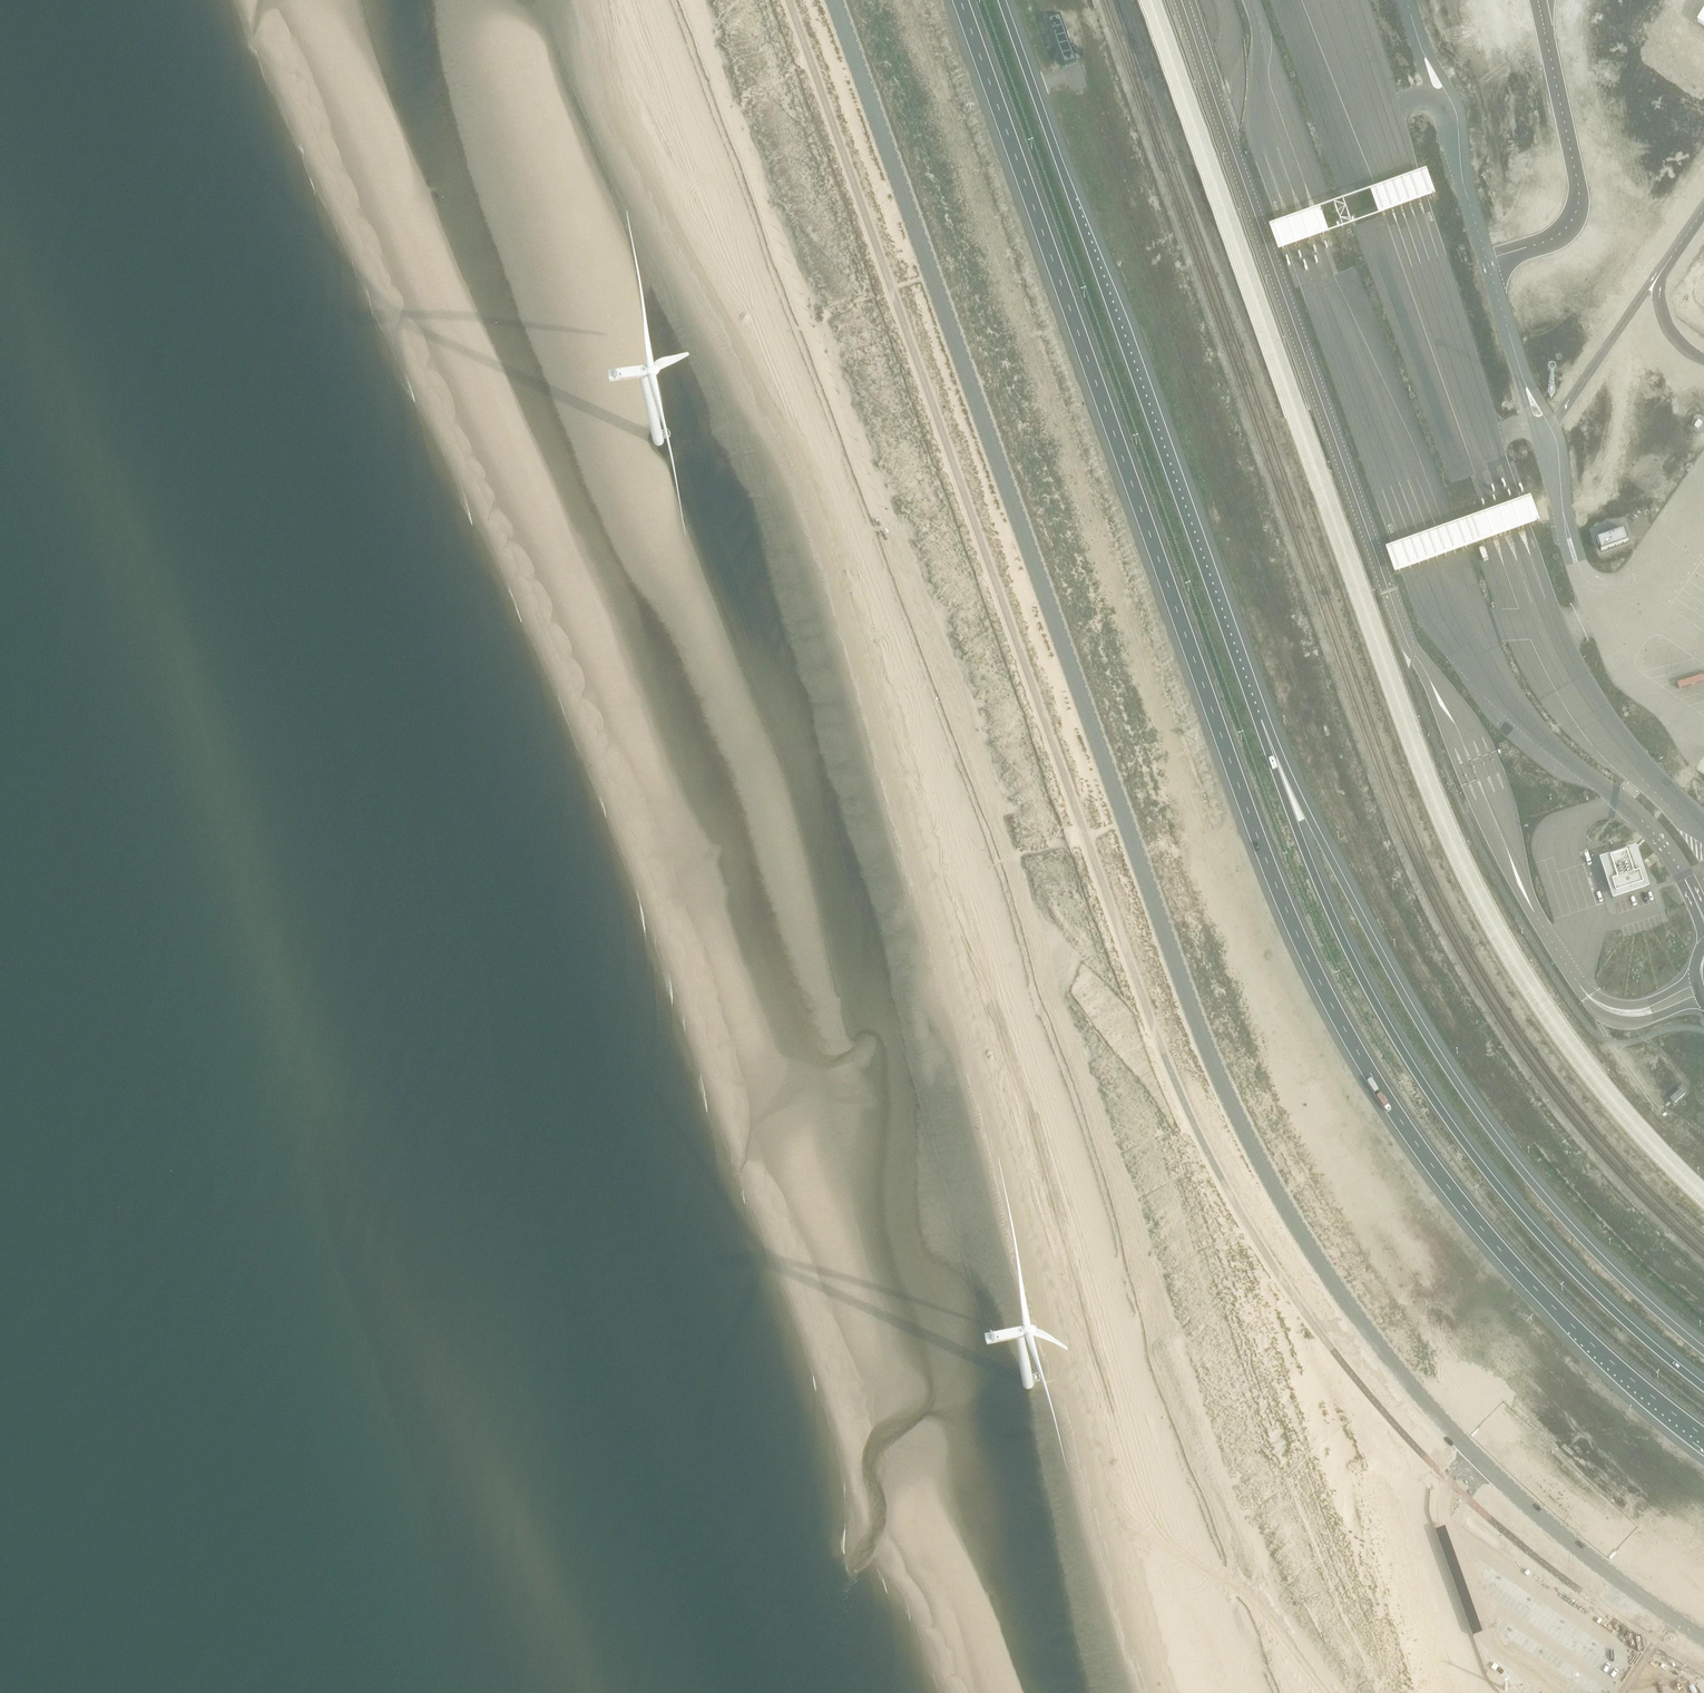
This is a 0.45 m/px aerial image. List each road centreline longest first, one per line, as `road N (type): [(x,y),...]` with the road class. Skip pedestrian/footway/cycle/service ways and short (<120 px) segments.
road 1 (unclassified): [(833,0),(1164,935),(1278,1198),(1350,1312),(1470,1453),(1572,1549),(1703,1640)]
road 2 (trunk): [(967,37),(1239,788),(1337,1016),(1419,1151),(1523,1275),(1703,1436)]
road 3 (secondary): [(1703,1386),(1576,1274),(1459,1137),(1388,1029),(1340,933),(1257,716)]
road 4 (secondary): [(1703,1350),(1613,1271),(1493,1134),(1399,989),(1257,716)]
road 5 (secondary): [(1257,716),(1004,0)]

